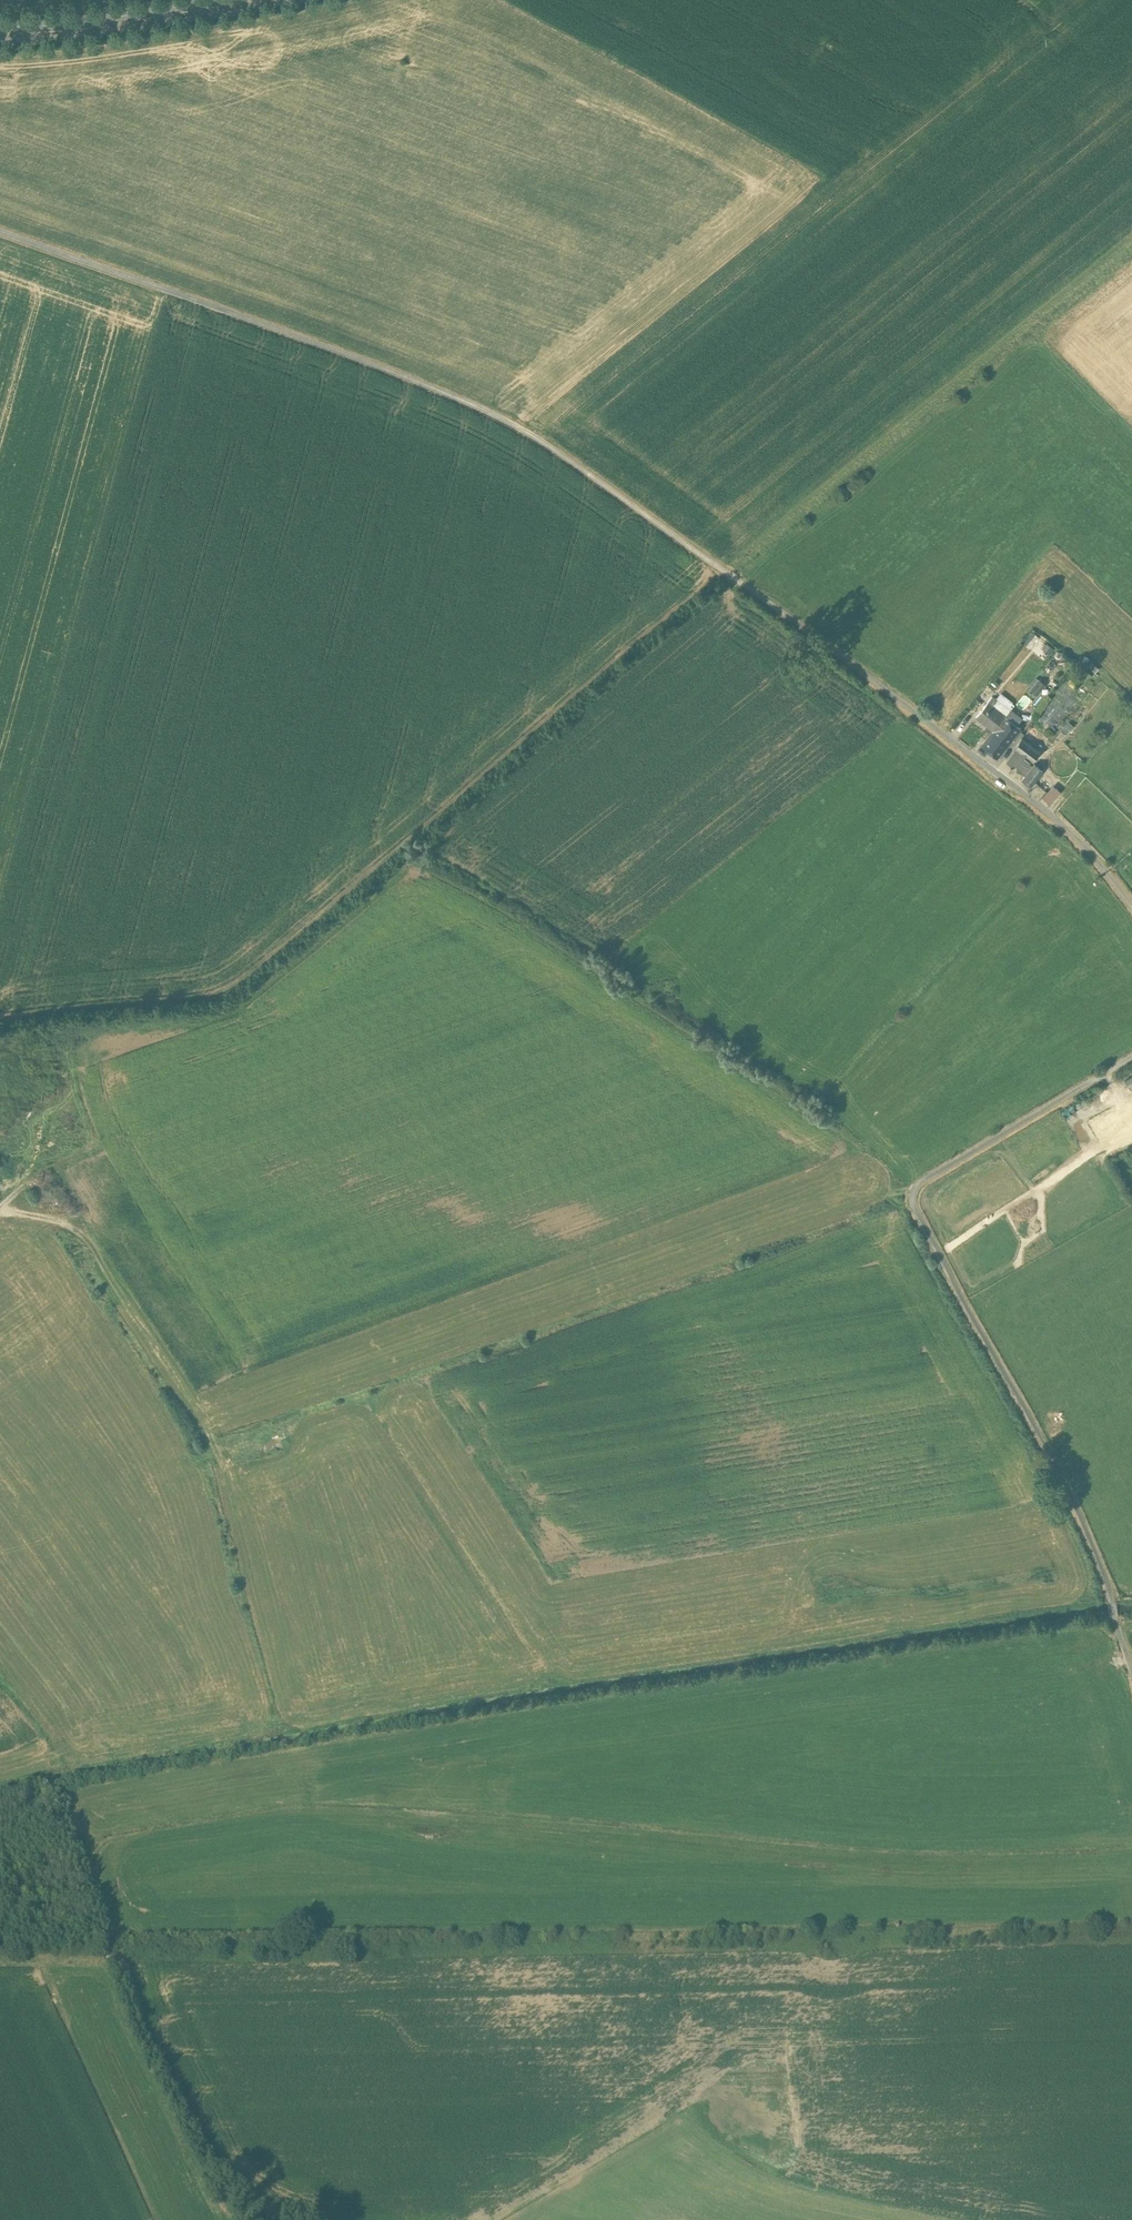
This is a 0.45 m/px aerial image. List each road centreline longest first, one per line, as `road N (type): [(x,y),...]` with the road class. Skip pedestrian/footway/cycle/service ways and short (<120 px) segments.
road 1 (unclassified): [(1131,910),(1045,808),(544,438),(485,403),(0,228)]
road 2 (track): [(1131,1671),(1071,1497),(910,1198),(917,1183),(1131,1055)]
road 3 (tertiary): [(0,27),(217,0)]

